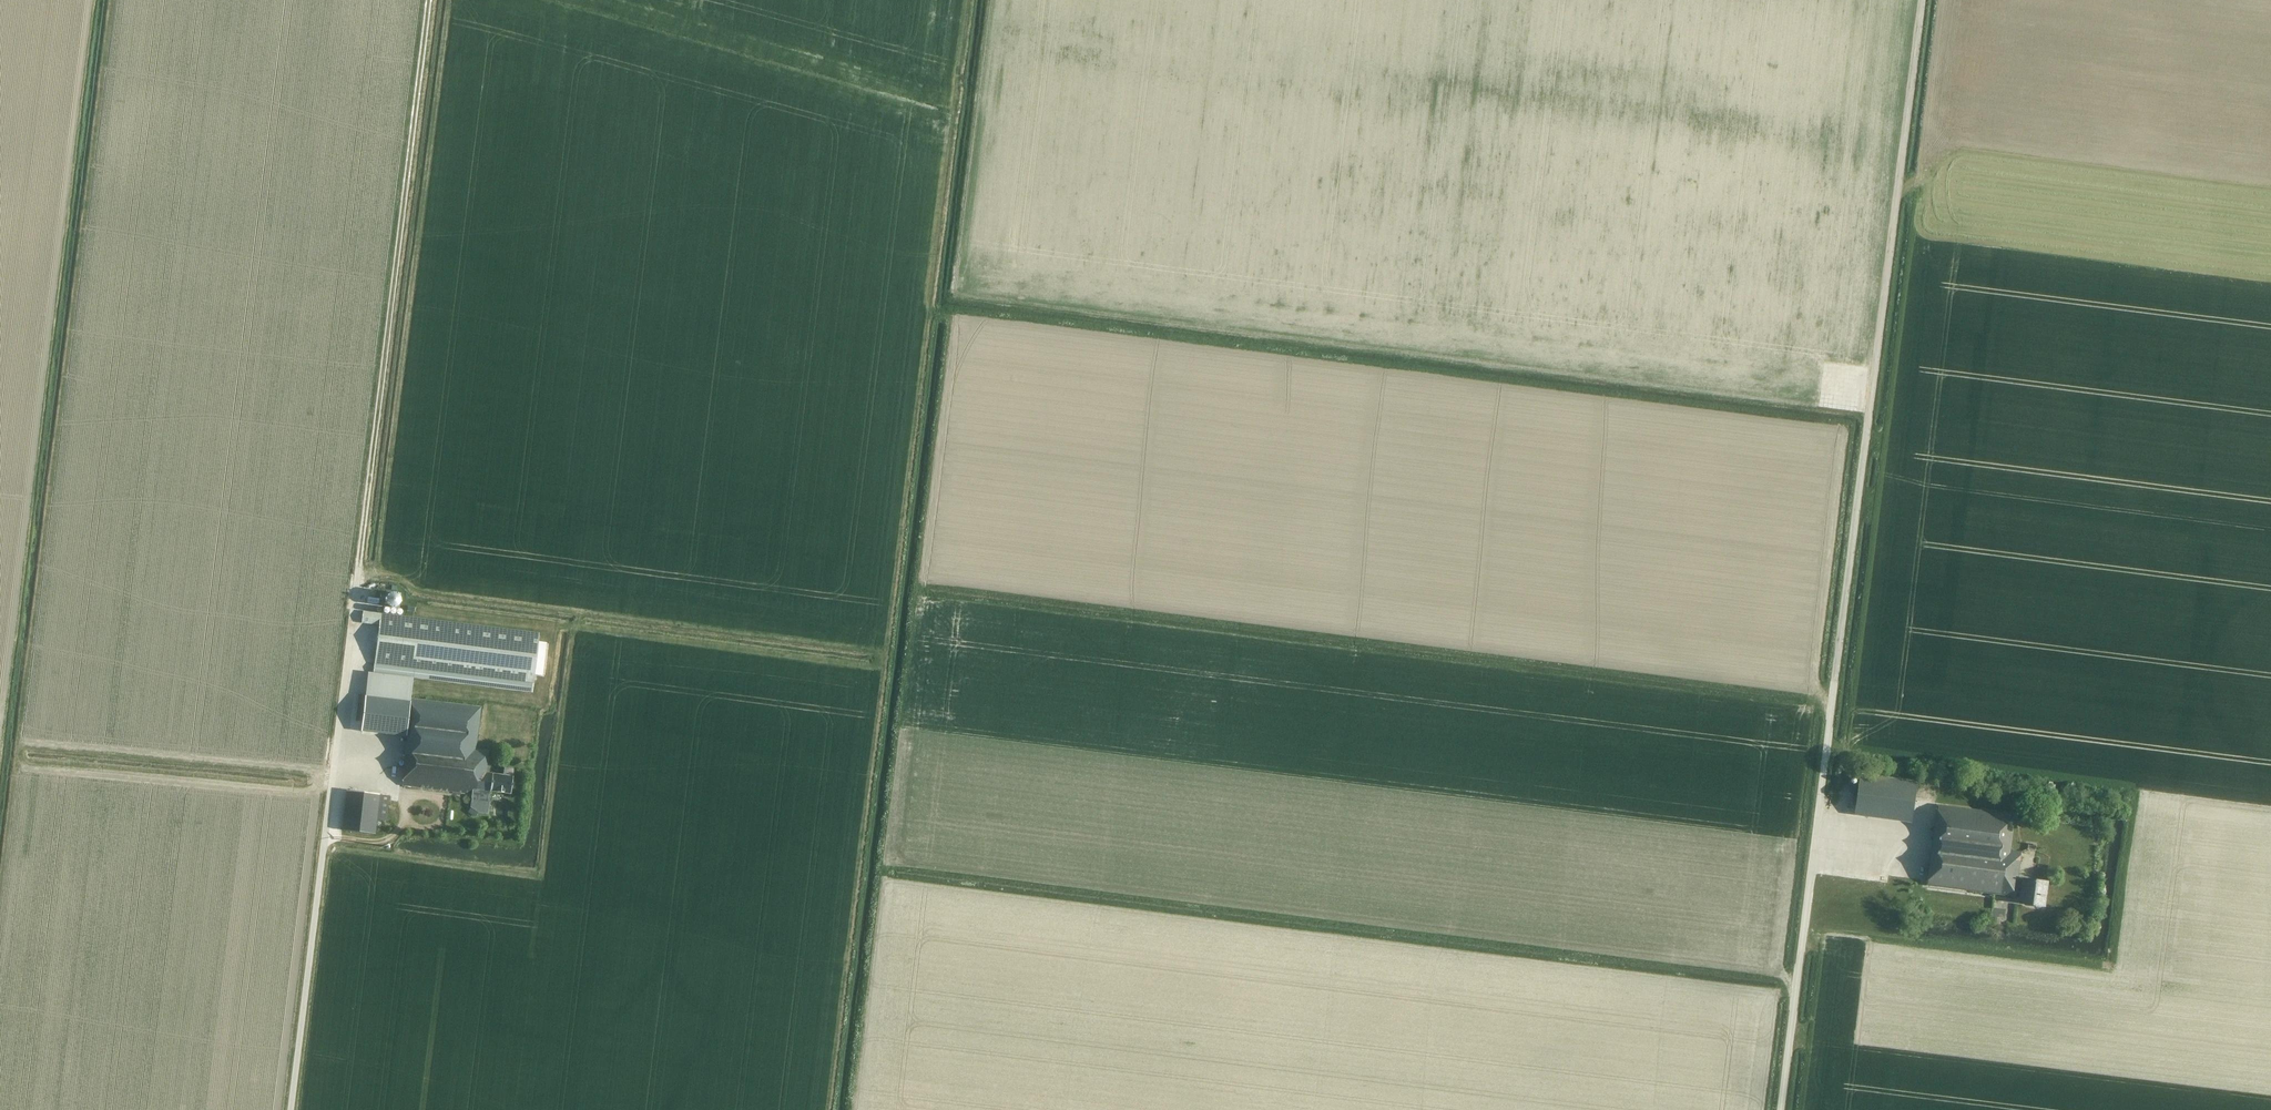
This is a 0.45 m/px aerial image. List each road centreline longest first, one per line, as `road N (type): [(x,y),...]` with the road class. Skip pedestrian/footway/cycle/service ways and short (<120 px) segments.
road 1 (unclassified): [(1780,1109),(1835,684)]

